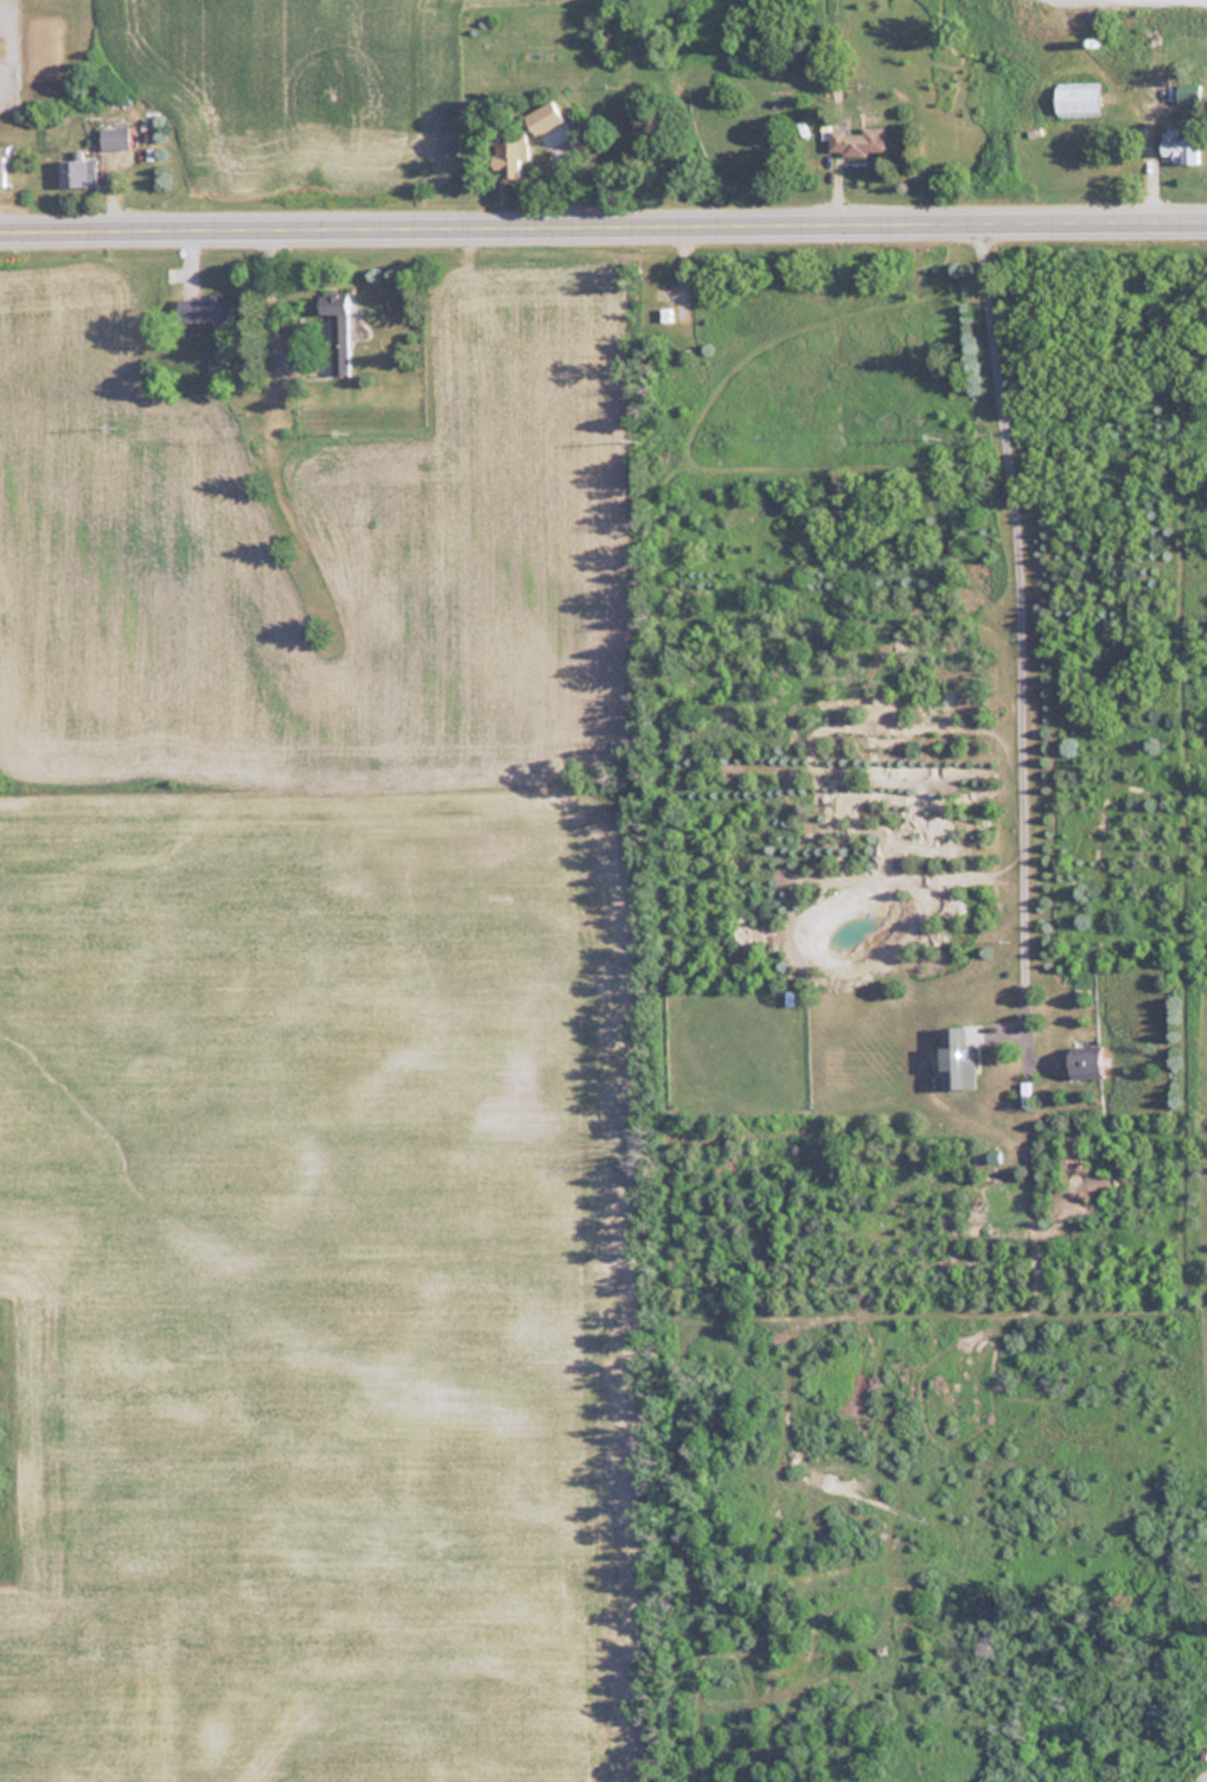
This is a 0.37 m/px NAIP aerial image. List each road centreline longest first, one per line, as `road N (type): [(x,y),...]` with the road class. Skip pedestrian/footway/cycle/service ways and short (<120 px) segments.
road 1 (primary): [(0,232),(1206,227)]

